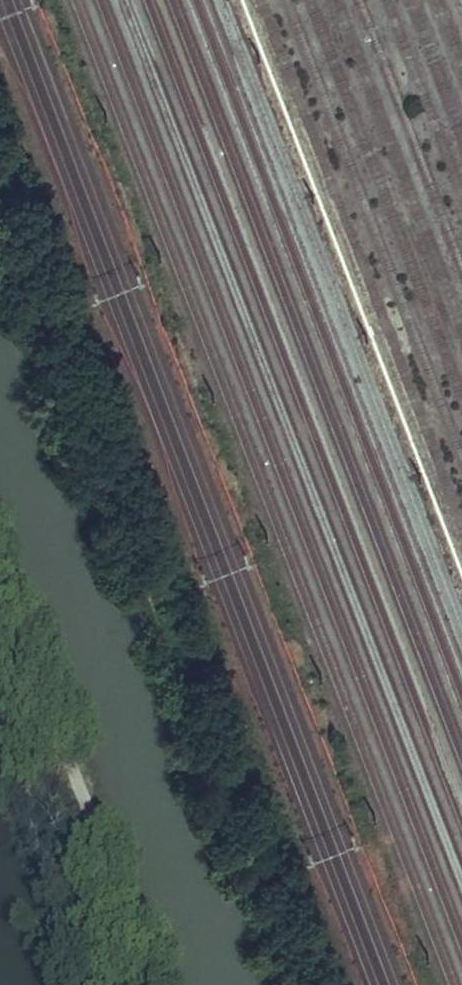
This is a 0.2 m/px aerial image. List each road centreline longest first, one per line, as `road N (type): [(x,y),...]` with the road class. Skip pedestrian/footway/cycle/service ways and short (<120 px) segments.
road 1 (track): [(305,984),(0,205)]

